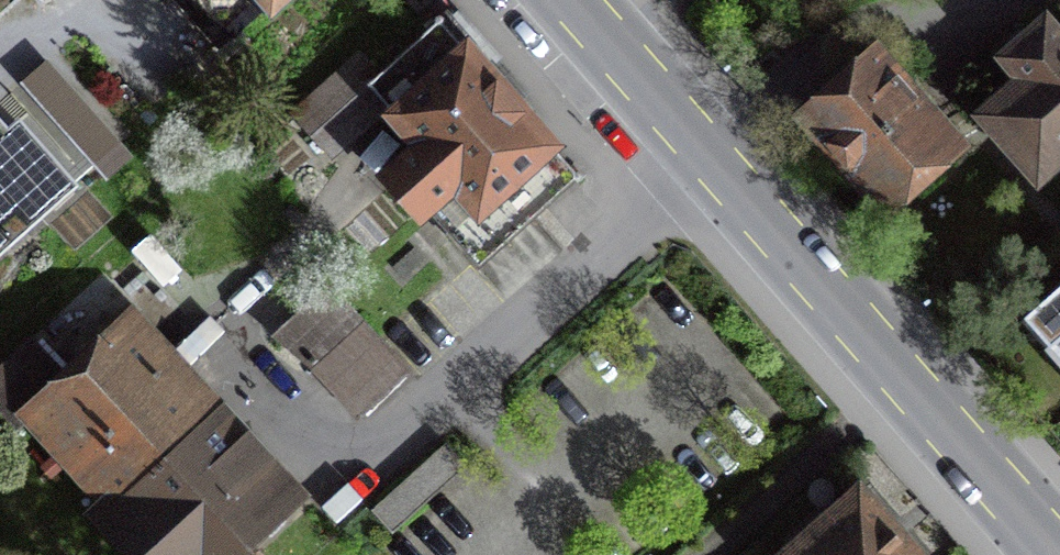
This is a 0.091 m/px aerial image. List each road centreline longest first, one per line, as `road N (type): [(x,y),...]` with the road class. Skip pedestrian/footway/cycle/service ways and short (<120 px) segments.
road 1 (primary): [(571,0),(1052,554)]

